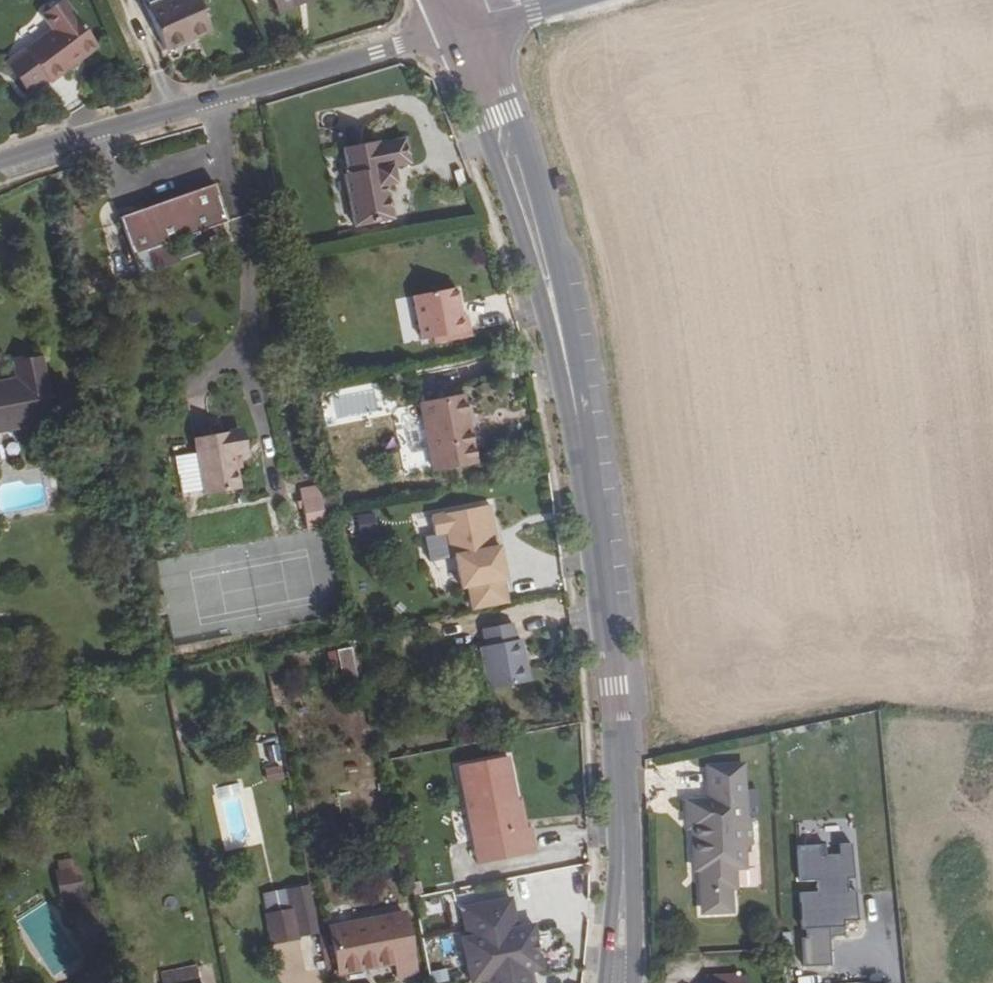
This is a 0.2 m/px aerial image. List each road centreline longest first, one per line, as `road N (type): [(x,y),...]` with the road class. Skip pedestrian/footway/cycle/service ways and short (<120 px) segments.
road 1 (tertiary): [(618,982),(624,762),(594,526),(545,266),(461,24)]
road 2 (residential): [(0,164),(461,24)]

